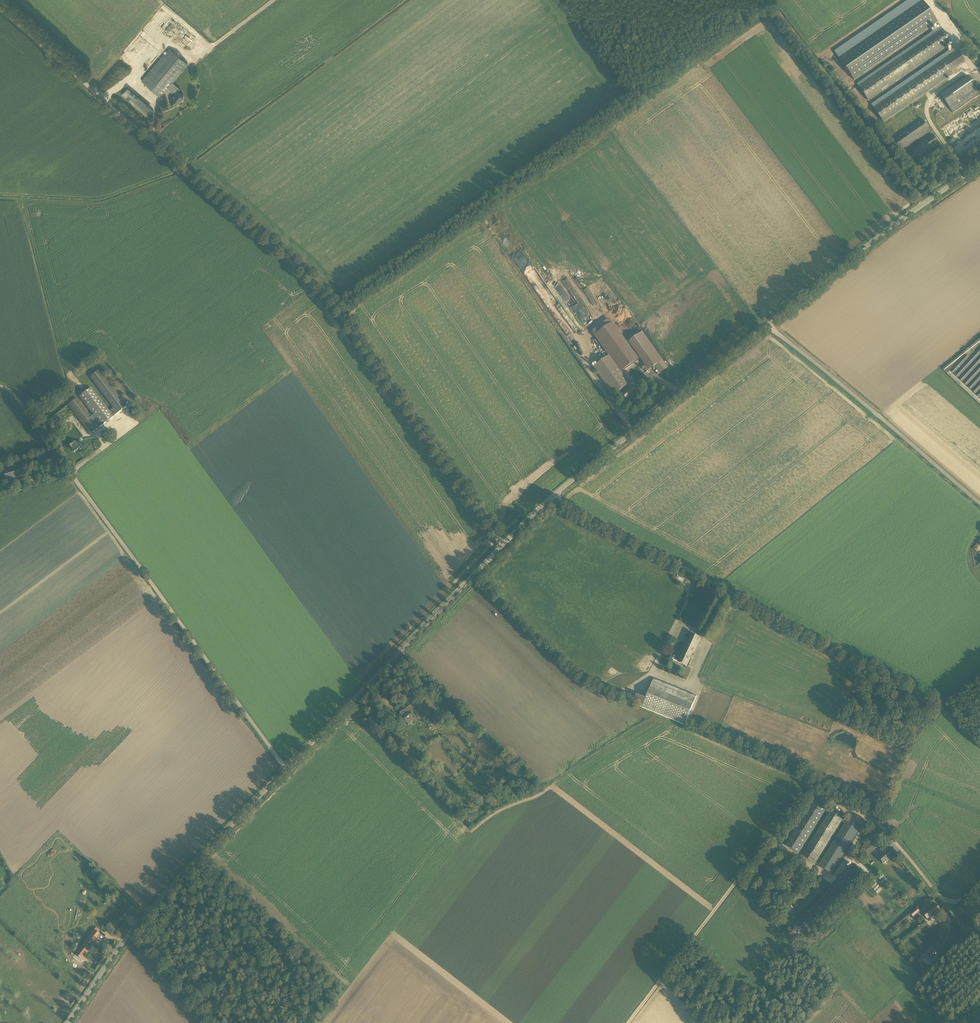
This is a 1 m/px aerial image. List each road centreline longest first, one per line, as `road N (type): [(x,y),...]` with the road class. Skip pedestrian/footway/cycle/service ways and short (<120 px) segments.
road 1 (unclassified): [(502,545),(325,291),(102,96)]
road 2 (track): [(979,677),(946,701),(931,699),(552,496)]
road 3 (unclassified): [(65,465),(287,768)]
road 4 (unclassified): [(502,545),(768,325)]
road 5 (unclassified): [(69,1022),(148,911),(287,768)]
road 6 (unclassified): [(287,768),(502,545)]
road 7 (track): [(414,0),(186,169)]
road 8 (unclassified): [(979,502),(768,325)]
road 9 (track): [(627,1022),(792,812)]
road 10 (unclassified): [(768,325),(979,164)]
road 11 (track): [(922,205),(765,0)]
road 12 (unclassified): [(792,812),(818,793),(879,822),(946,899),(979,881)]
road 13 (track): [(818,793),(802,775),(695,728)]
road 14 (track): [(102,96),(0,7)]

